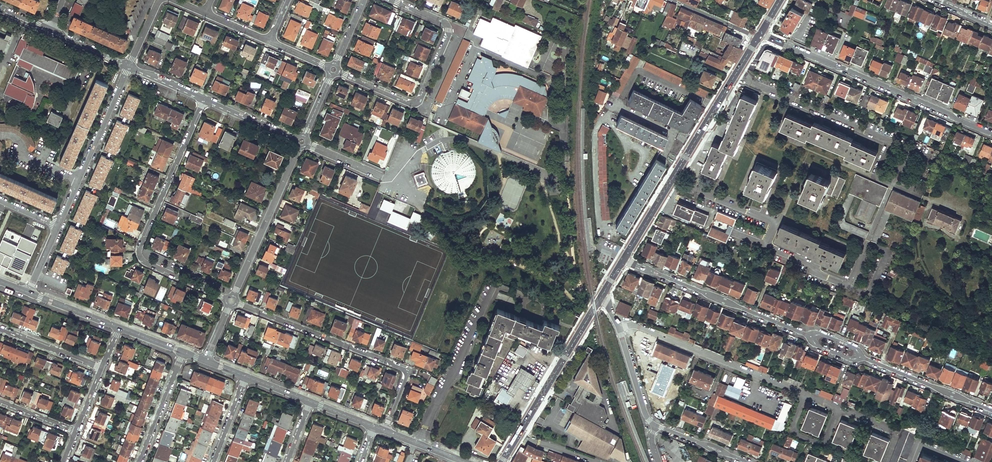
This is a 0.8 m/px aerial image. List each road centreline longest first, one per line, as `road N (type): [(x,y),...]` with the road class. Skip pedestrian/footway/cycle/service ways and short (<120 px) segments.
road 1 (residential): [(618,326),(640,326),(896,431)]
road 2 (residential): [(203,100),(139,254),(231,301)]
road 3 (secondary): [(758,38),(624,259)]
road 4 (residential): [(384,431),(407,368),(231,301)]
road 5 (residential): [(991,134),(760,35)]
road 6 (residential): [(333,69),(406,101),(421,98),(449,31),(393,0)]
road 7 (residential): [(624,259),(809,335)]
road 8 (residential): [(58,227),(129,67)]
road 9 (residential): [(231,301),(302,141)]
road 10 (secondary): [(602,293),(519,433)]
road 11 (residential): [(866,359),(991,411)]

